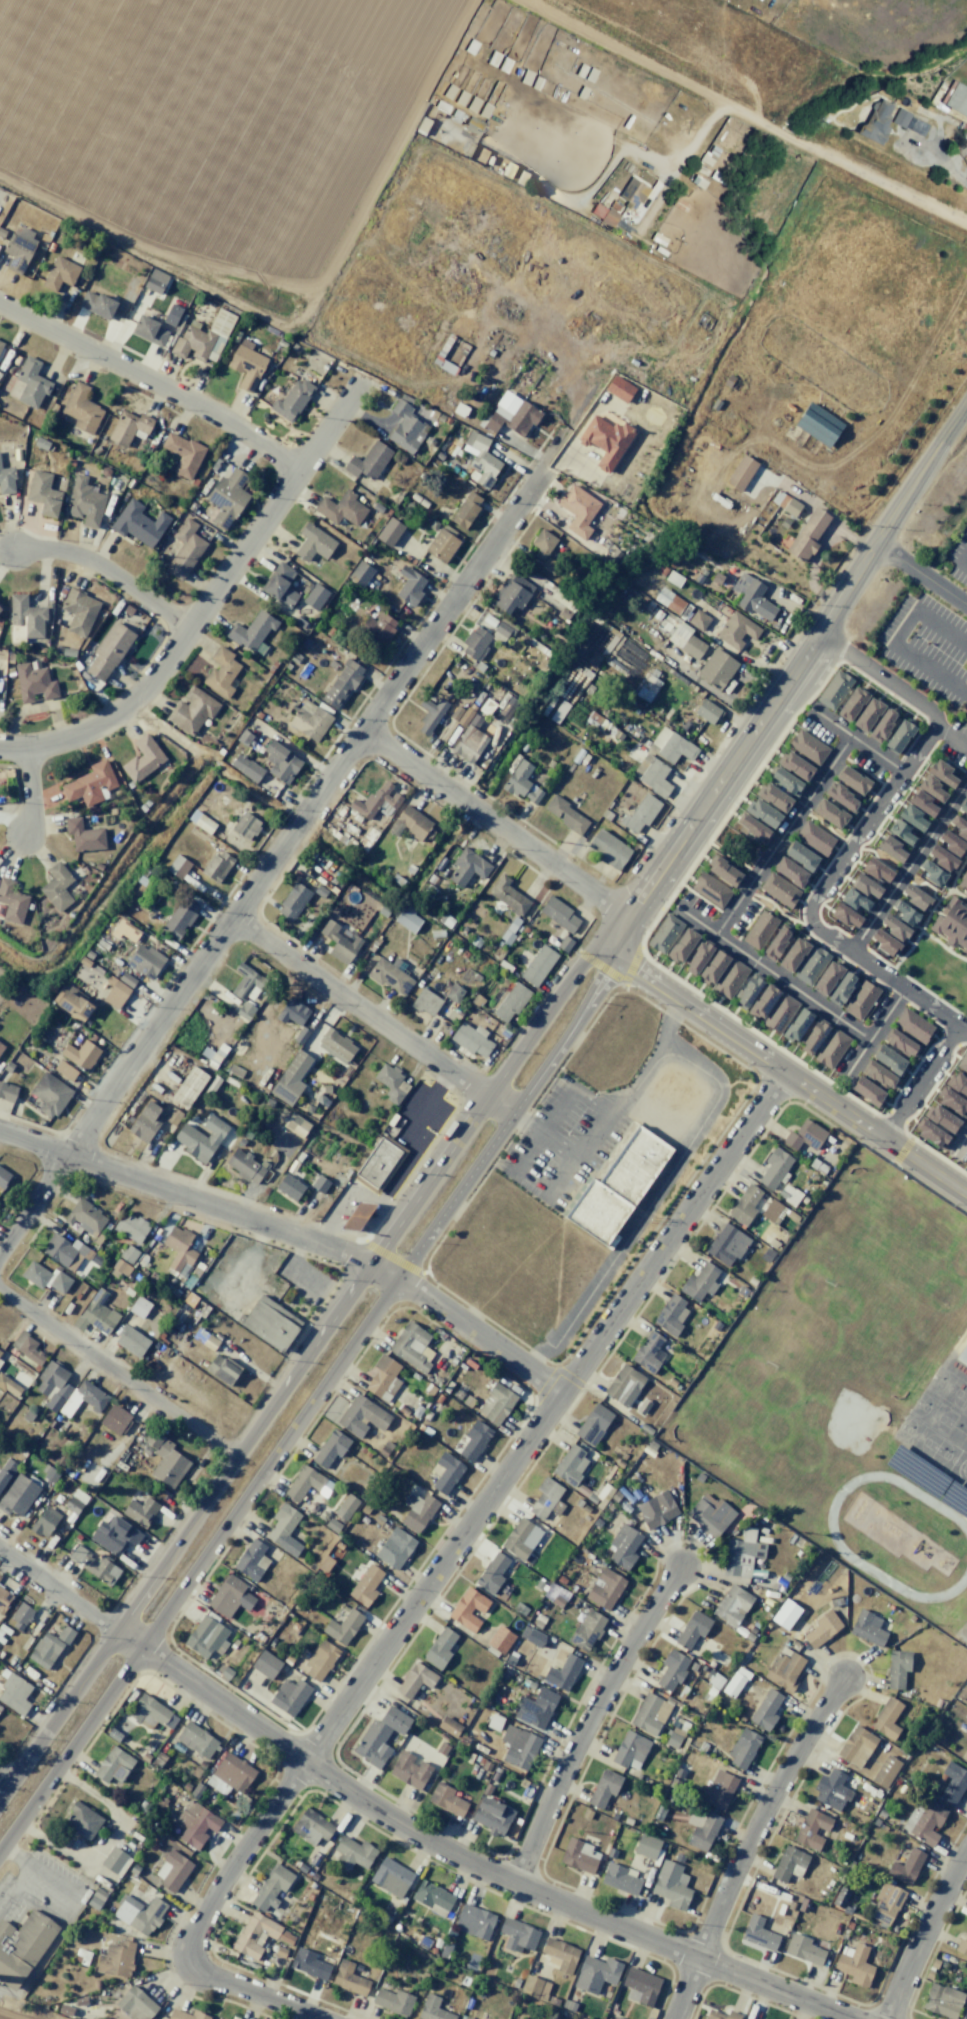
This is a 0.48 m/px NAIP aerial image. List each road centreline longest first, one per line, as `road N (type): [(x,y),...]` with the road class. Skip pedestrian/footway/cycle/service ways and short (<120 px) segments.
road 1 (residential): [(225,1982),(200,1971),(191,1946),(229,1868),(785,1071)]
road 2 (secondary): [(0,1845),(604,976),(608,948)]
road 3 (secondary): [(608,948),(581,961),(0,1801)]
road 4 (residential): [(848,2018),(543,1896),(429,1841),(0,1546)]
road 5 (residential): [(540,474),(0,1254)]
road 6 (secondary): [(608,948),(966,410)]
road 7 (residential): [(0,1132),(356,1257),(560,1392)]
road 8 (residential): [(363,378),(139,692),(62,739),(0,747)]
road 9 (residential): [(966,748),(933,726),(809,915),(819,933),(966,1034)]
road 10 (tertiary): [(608,948),(966,1195)]
road 11 (residential): [(845,1676),(765,1806),(672,2018)]
road 12 (residential): [(680,1567),(592,1711),(515,1884)]
road 13 (residential): [(0,303),(205,407),(296,471)]
road 14 (residential): [(233,917),(510,1112)]
road 15 (residential): [(363,731),(629,916)]
road 16 (residential): [(0,1290),(237,1459)]
road 17 (residential): [(188,626),(73,552),(14,550)]
road 18 (residential): [(966,1850),(886,2018)]
road 19 (residential): [(822,635),(934,713),(933,726)]
road 20 (residential): [(883,1138),(957,1027)]

